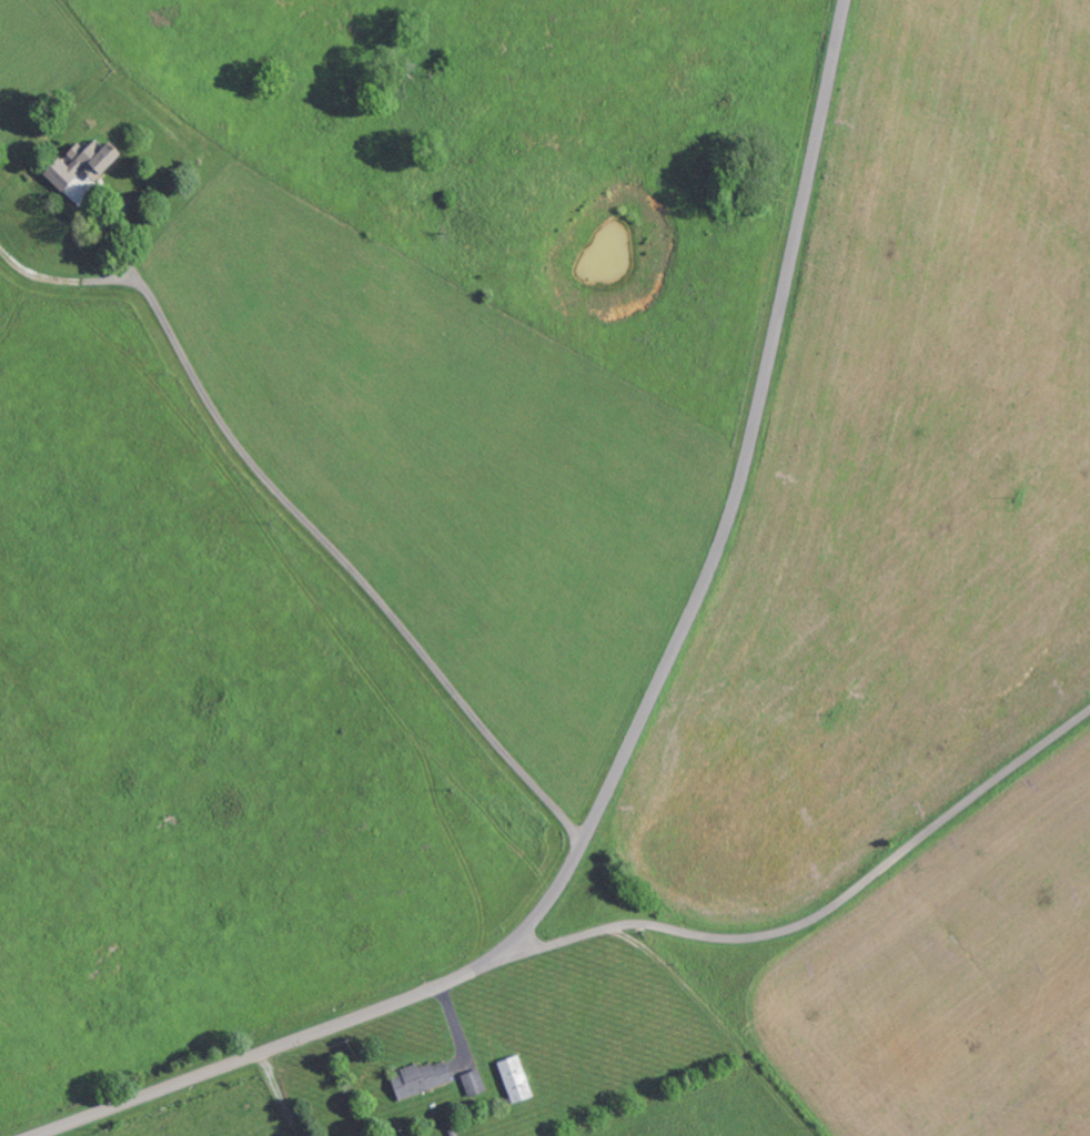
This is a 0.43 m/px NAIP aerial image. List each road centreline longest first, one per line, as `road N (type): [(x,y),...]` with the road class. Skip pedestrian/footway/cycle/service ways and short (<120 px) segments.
road 1 (residential): [(39,1135),(458,980),(504,951),(552,900),(697,604),(744,474),(847,0)]
road 2 (residential): [(1089,710),(809,920),(729,937),(640,925),(504,951)]

